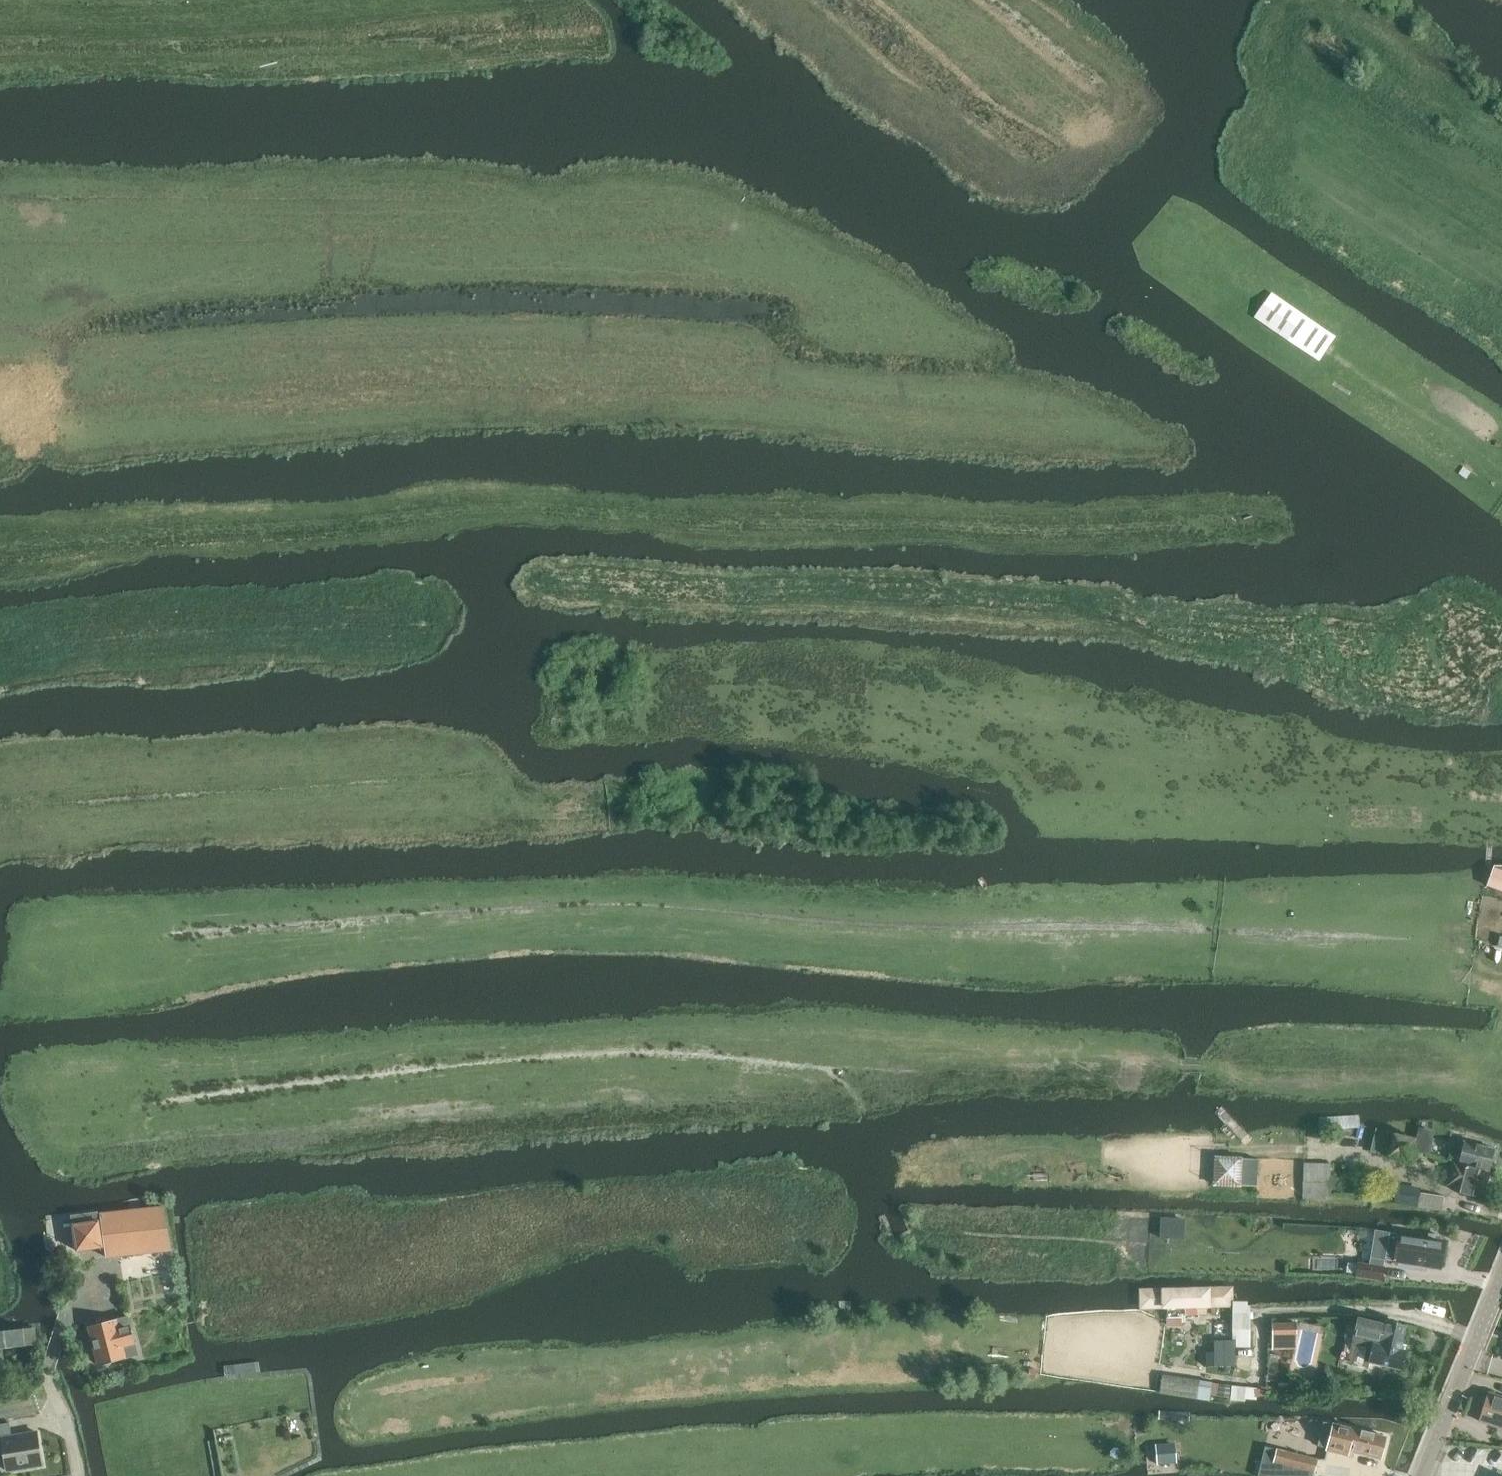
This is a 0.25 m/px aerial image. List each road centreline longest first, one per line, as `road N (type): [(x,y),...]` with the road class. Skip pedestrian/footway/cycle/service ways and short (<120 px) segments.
road 1 (tertiary): [(1426,1475),(1501,1291)]
road 2 (residential): [(79,1475),(50,1373),(53,1360)]

